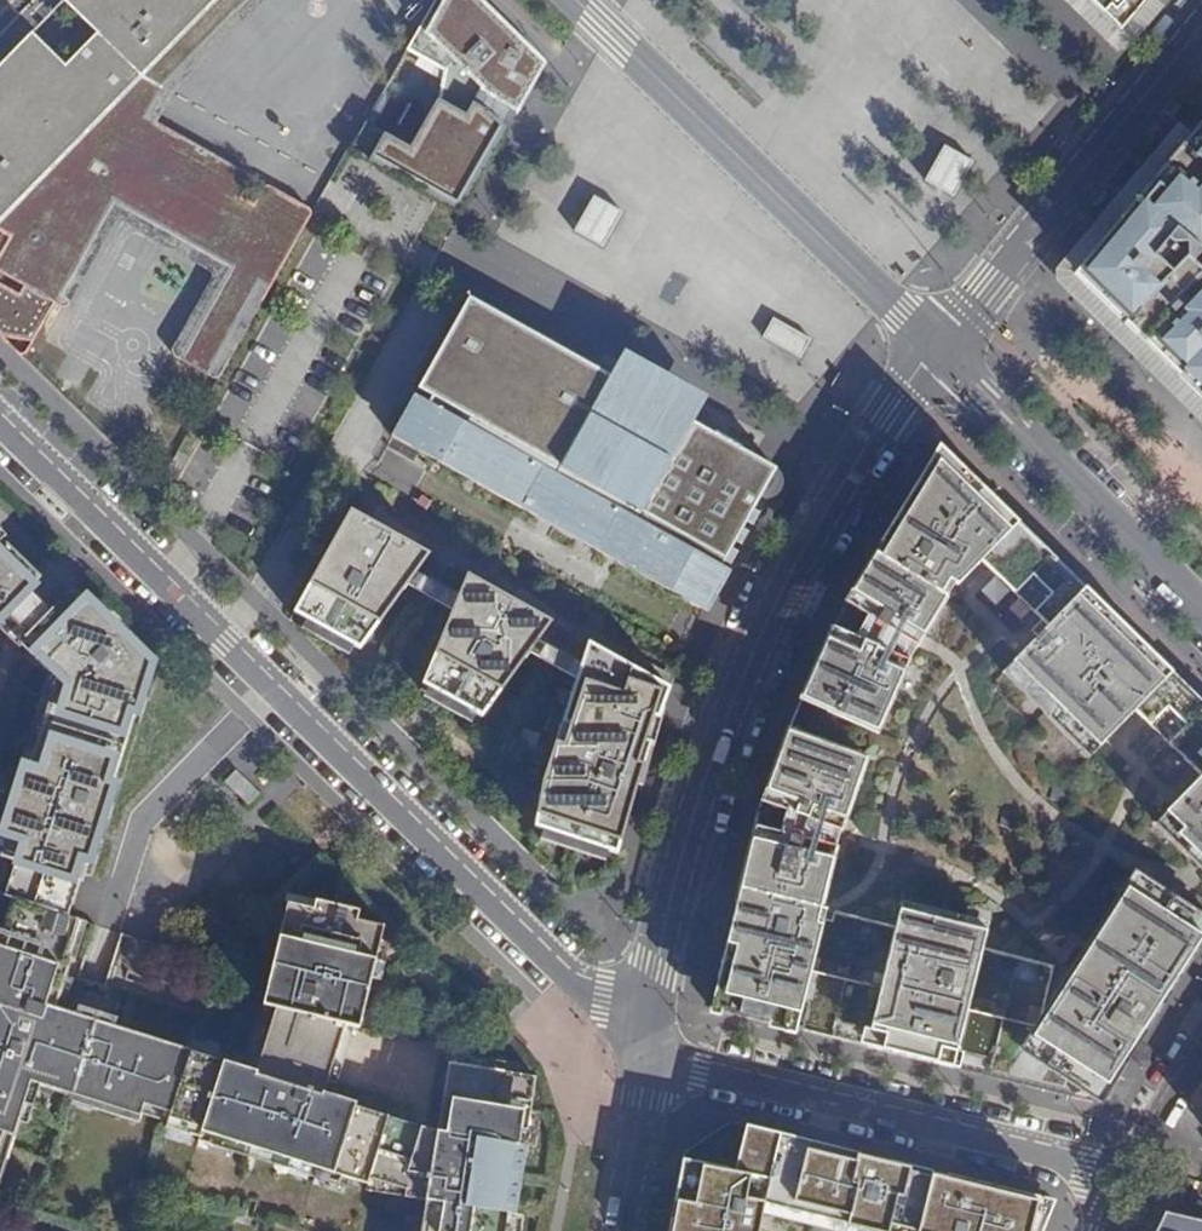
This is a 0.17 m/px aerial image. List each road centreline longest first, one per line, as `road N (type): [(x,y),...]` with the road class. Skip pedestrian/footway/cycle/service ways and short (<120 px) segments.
road 1 (tertiary): [(651,1044),(650,990),(677,876),(753,654),(849,473),(940,345)]
road 2 (residential): [(275,685),(599,1004),(651,1044)]
road 3 (residential): [(651,1044),(708,1073),(1131,1177)]
road 4 (residential): [(940,345),(605,26)]
road 5 (tertiary): [(940,345),(1201,27)]
road 6 (residential): [(0,414),(275,685)]
road 7 (residential): [(940,345),(1201,605)]
road 8 (residential): [(275,685),(142,820),(109,925)]
road 9 (tertiary): [(618,1230),(651,1044)]
road 10 (residential): [(1131,1177),(1201,1057)]

